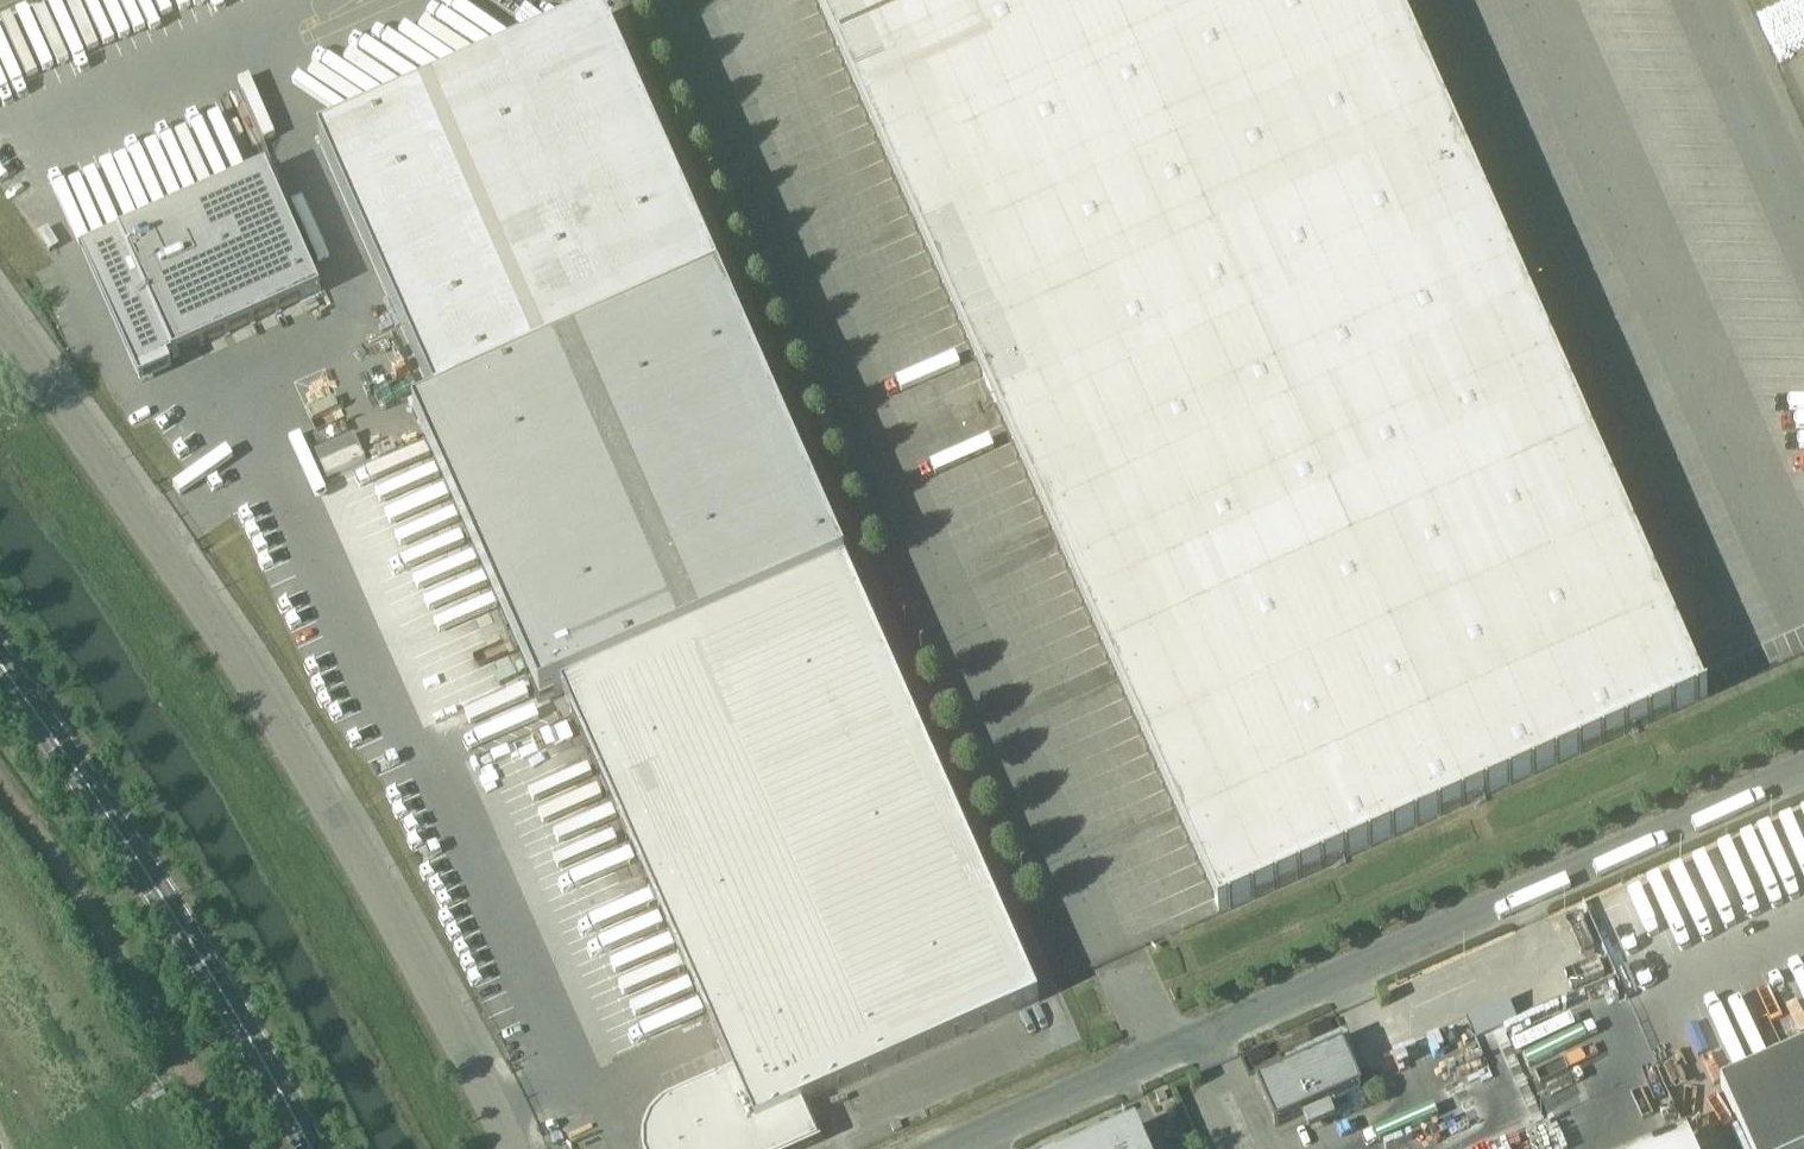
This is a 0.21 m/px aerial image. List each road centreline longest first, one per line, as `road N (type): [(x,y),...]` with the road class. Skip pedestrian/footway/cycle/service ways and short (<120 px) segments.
road 1 (unclassified): [(509,1148),(417,967),(272,720),(0,326)]
road 2 (unclassified): [(954,1148),(1803,771)]
road 3 (tertiary): [(319,1148),(0,670)]

